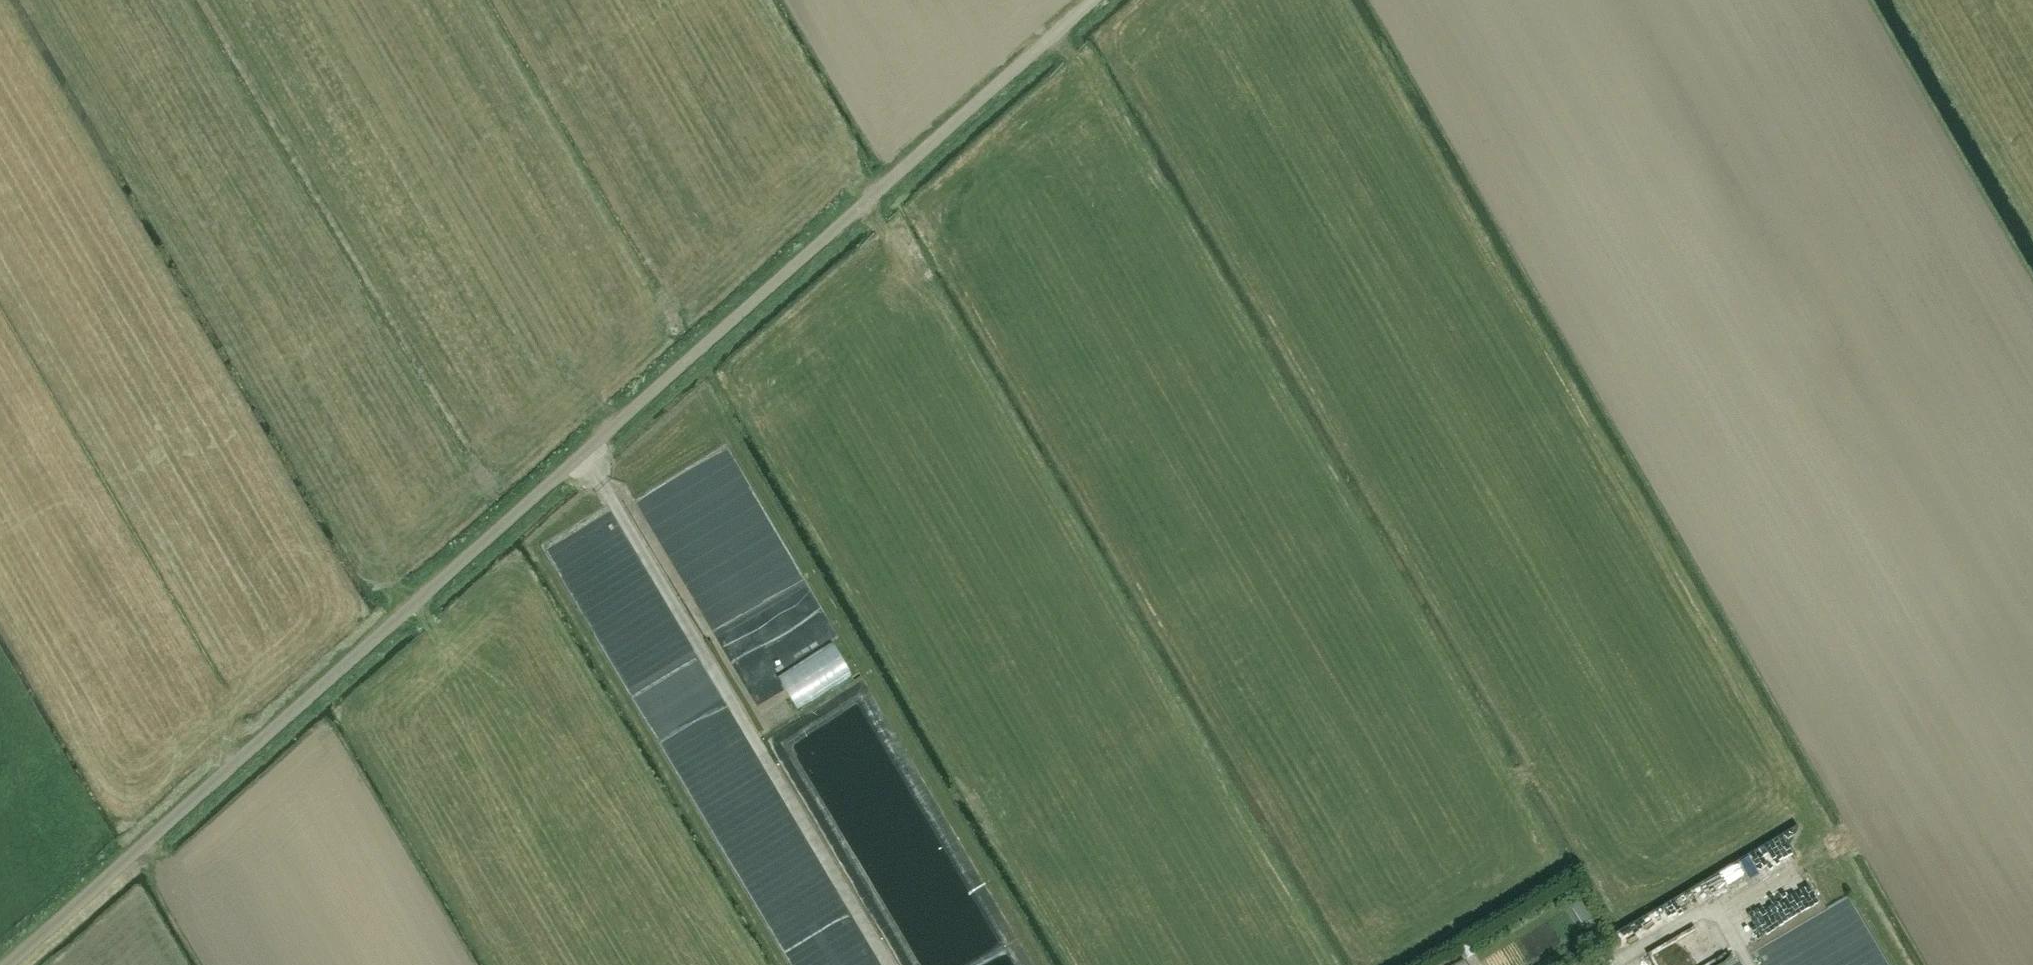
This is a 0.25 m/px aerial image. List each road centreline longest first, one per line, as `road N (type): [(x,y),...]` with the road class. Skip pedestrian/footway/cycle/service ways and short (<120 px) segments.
road 1 (unclassified): [(9,964),(1093,0)]

